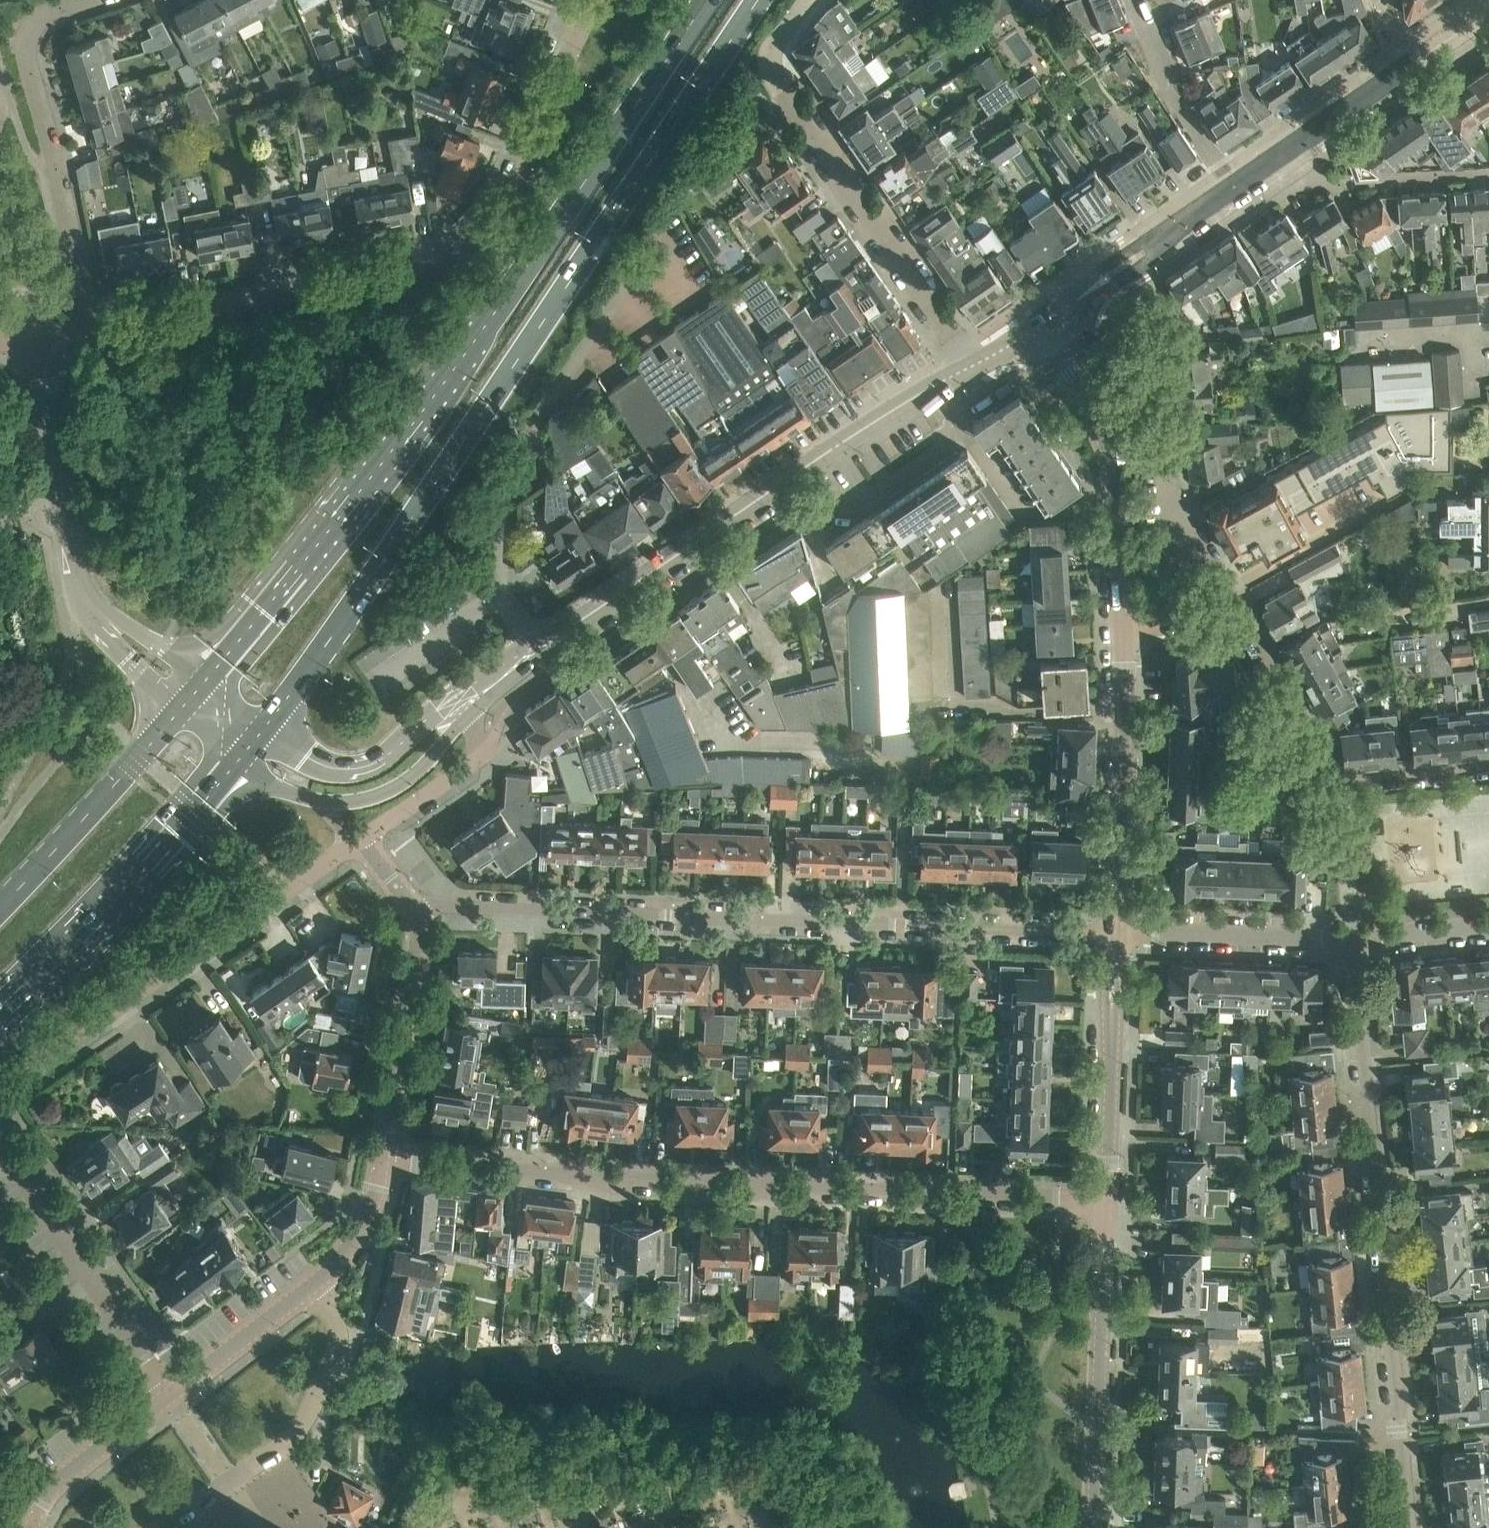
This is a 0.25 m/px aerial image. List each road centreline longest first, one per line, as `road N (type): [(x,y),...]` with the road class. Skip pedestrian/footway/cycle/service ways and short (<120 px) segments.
road 1 (residential): [(1106,1202),(623,1182),(381,1159)]
road 2 (residential): [(1115,932),(456,906),(416,914)]
road 3 (unclassified): [(88,332),(447,257),(495,219),(512,194),(596,0)]
road 4 (motorway): [(387,554),(763,0)]
road 5 (motorway): [(704,0),(442,386),(337,519)]
road 6 (residential): [(1353,940),(1409,1527)]
road 7 (secondary): [(538,648),(860,430),(973,364)]
road 8 (residential): [(973,364),(781,80),(779,46),(810,0)]
road 9 (residential): [(0,1087),(352,845)]
road 10 (residential): [(88,332),(27,43),(36,24),(86,0)]
road 11 (primary): [(0,1013),(239,760)]
road 12 (residential): [(161,1527),(301,1430),(336,1349),(331,1308),(316,1283)]
road 13 (unclassified): [(1092,1527),(1106,1202)]
road 14 (unclassified): [(1115,932),(1121,623)]
road 15 (residential): [(170,1395),(0,1148)]
road 16 (secondary): [(1051,317),(1291,148)]
road 17 (unclassified): [(1121,623),(1112,459),(1104,422),(1068,351)]
road 18 (unclassified): [(1106,1202),(1115,932)]
road 19 (primary): [(179,711),(0,908)]
road 20 (residential): [(381,1159),(416,914)]
road 21 (unclassified): [(41,367),(69,564),(86,603)]
road 22 (residential): [(1115,932),(1353,940)]
road 23 (residential): [(1146,422),(1160,421),(1164,476),(1227,596),(1225,620)]
road 24 (secondary): [(455,696),(393,744),(353,761),(304,755),(265,724)]
road 25 (residential): [(1291,148),(1320,186),(1488,174)]
road 26 (primary): [(265,724),(387,554)]
road 27 (primary): [(337,519),(206,678)]
road 28 (residential): [(1225,620),(1253,641),(1321,767),(1338,780)]
road 29 (residential): [(31,1527),(60,1477),(170,1395)]
road 30 (residential): [(170,1395),(316,1283)]
road 31 (secondary): [(323,804),(360,802),(402,785),(467,716)]
road 32 (residential): [(1338,780),(1488,765)]
road 33 (residential): [(361,839),(485,755)]
road 34 (unclassified): [(86,603),(106,645),(179,711)]
road 35 (residential): [(316,1283),(359,1231),(381,1159)]
road 36 (unclassified): [(36,334),(0,197)]
road 37 (unclassified): [(206,678),(86,603)]
road 38 (secondary): [(1291,148),(1406,70)]
road 39 (residential): [(1353,940),(1488,926)]

